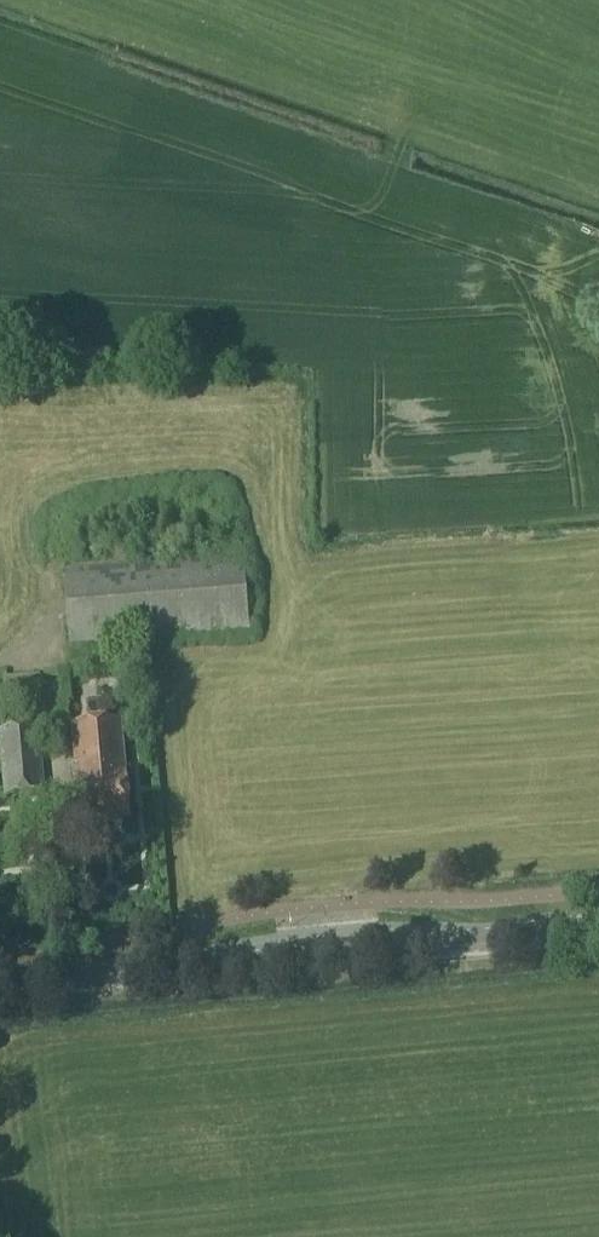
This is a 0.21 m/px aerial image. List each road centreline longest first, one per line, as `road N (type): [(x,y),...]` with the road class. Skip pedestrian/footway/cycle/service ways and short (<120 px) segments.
road 1 (tertiary): [(0,992),(598,937)]

